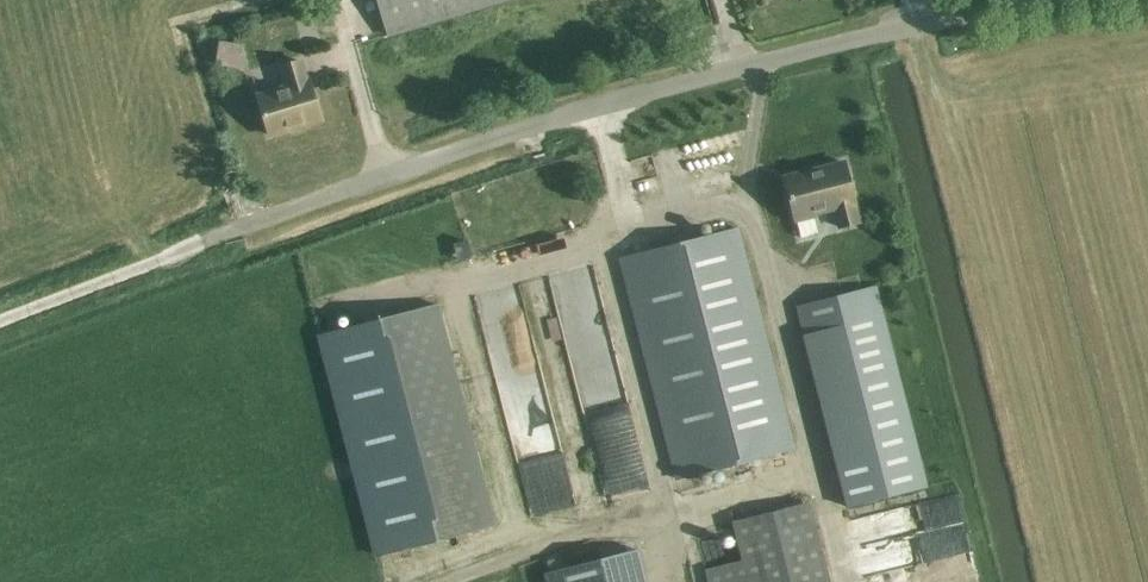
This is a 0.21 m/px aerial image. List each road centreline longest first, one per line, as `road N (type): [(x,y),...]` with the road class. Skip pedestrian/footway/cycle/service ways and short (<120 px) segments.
road 1 (unclassified): [(234,232),(384,174),(742,63),(1066,0)]
road 2 (track): [(234,232),(0,318)]

